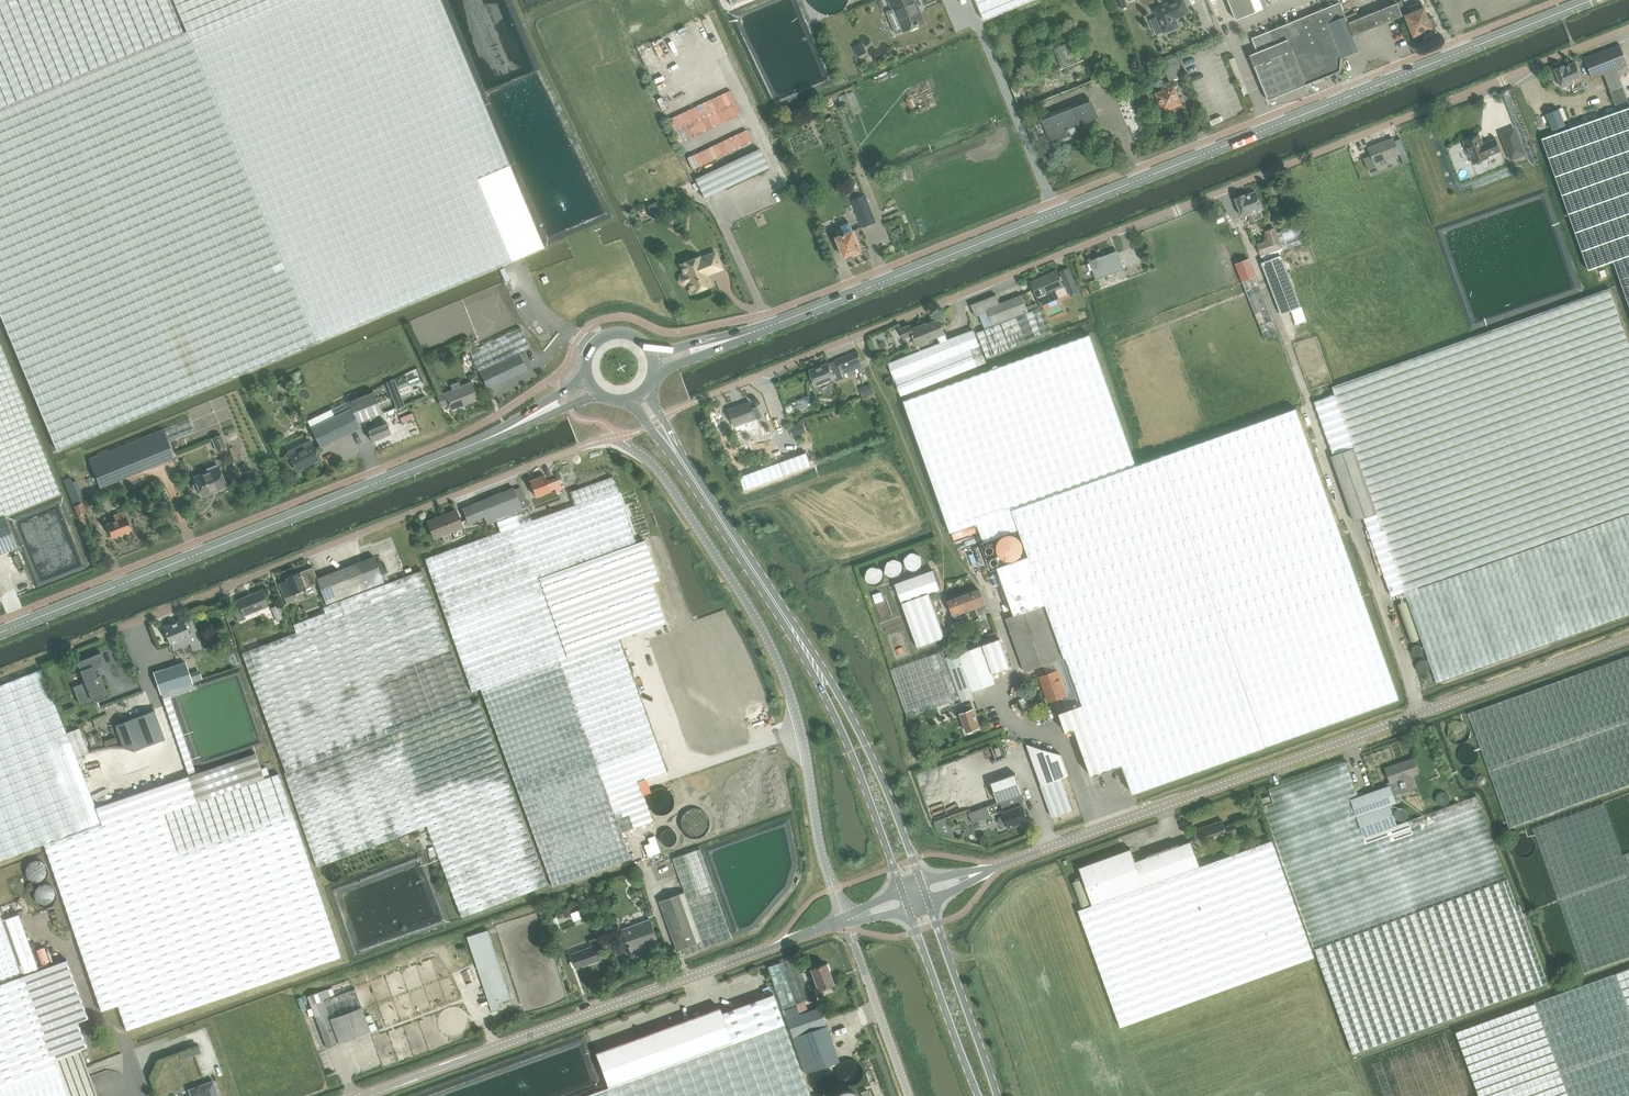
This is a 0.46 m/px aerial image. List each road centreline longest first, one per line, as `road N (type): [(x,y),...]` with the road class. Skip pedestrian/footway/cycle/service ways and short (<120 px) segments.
road 1 (secondary): [(714,344),(1590,0)]
road 2 (residential): [(757,376),(1628,30)]
road 3 (unclassified): [(970,876),(1628,639)]
road 4 (tertiary): [(0,631),(534,416)]
road 5 (residential): [(94,641),(618,437)]
road 6 (unclassified): [(618,437),(662,472),(775,656),(846,921)]
road 7 (unclassified): [(368,1095),(846,921)]
road 8 (secondary): [(819,670),(669,443)]
road 9 (secondary): [(922,884),(865,741),(819,670)]
road 10 (secondary): [(819,670),(902,891)]
road 11 (secondary): [(996,1095),(928,900)]
road 12 (secondary): [(908,908),(979,1095)]
road 13 (unclassified): [(909,1095),(846,921)]

